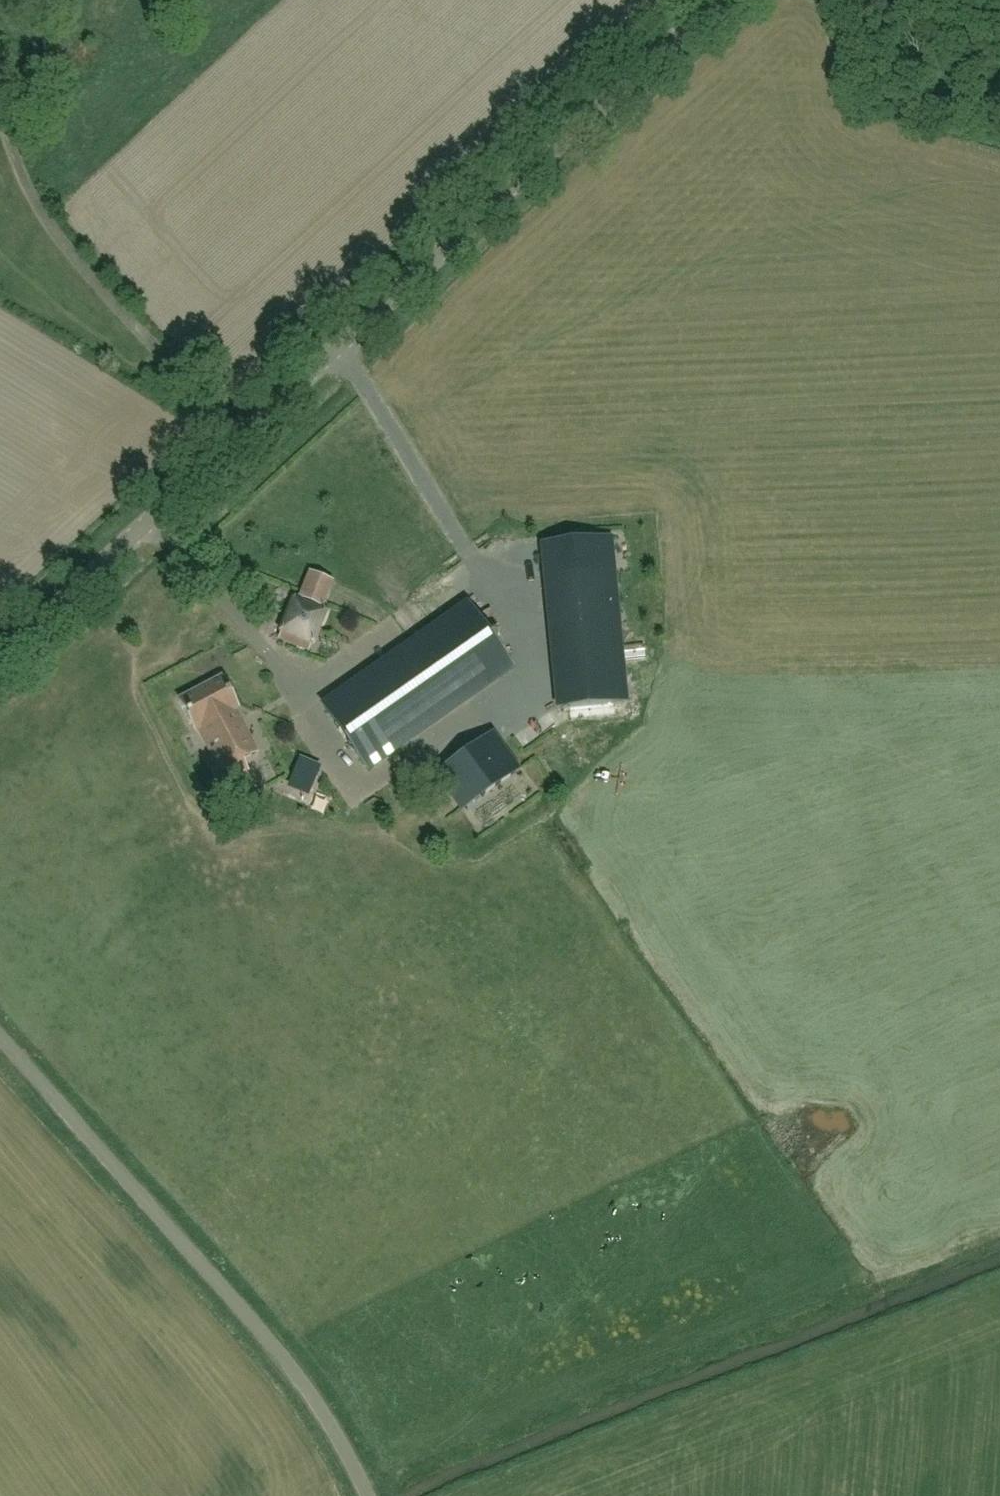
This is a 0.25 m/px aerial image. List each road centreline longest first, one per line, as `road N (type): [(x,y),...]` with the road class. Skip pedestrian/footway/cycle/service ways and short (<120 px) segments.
road 1 (tertiary): [(238,443),(724,0)]
road 2 (unclassified): [(370,1495),(334,1412),(0,1030)]
road 3 (unclassified): [(238,443),(60,240),(28,189),(0,106)]
road 4 (tertiary): [(0,660),(238,443)]

